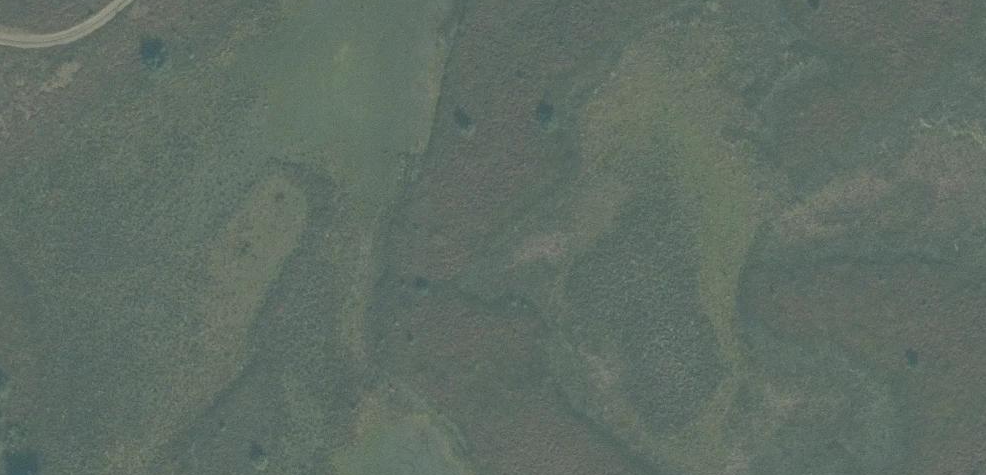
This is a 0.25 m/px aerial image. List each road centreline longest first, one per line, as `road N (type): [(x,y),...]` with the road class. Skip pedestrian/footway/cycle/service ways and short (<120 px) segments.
road 1 (track): [(0,56),(38,62),(126,0)]

